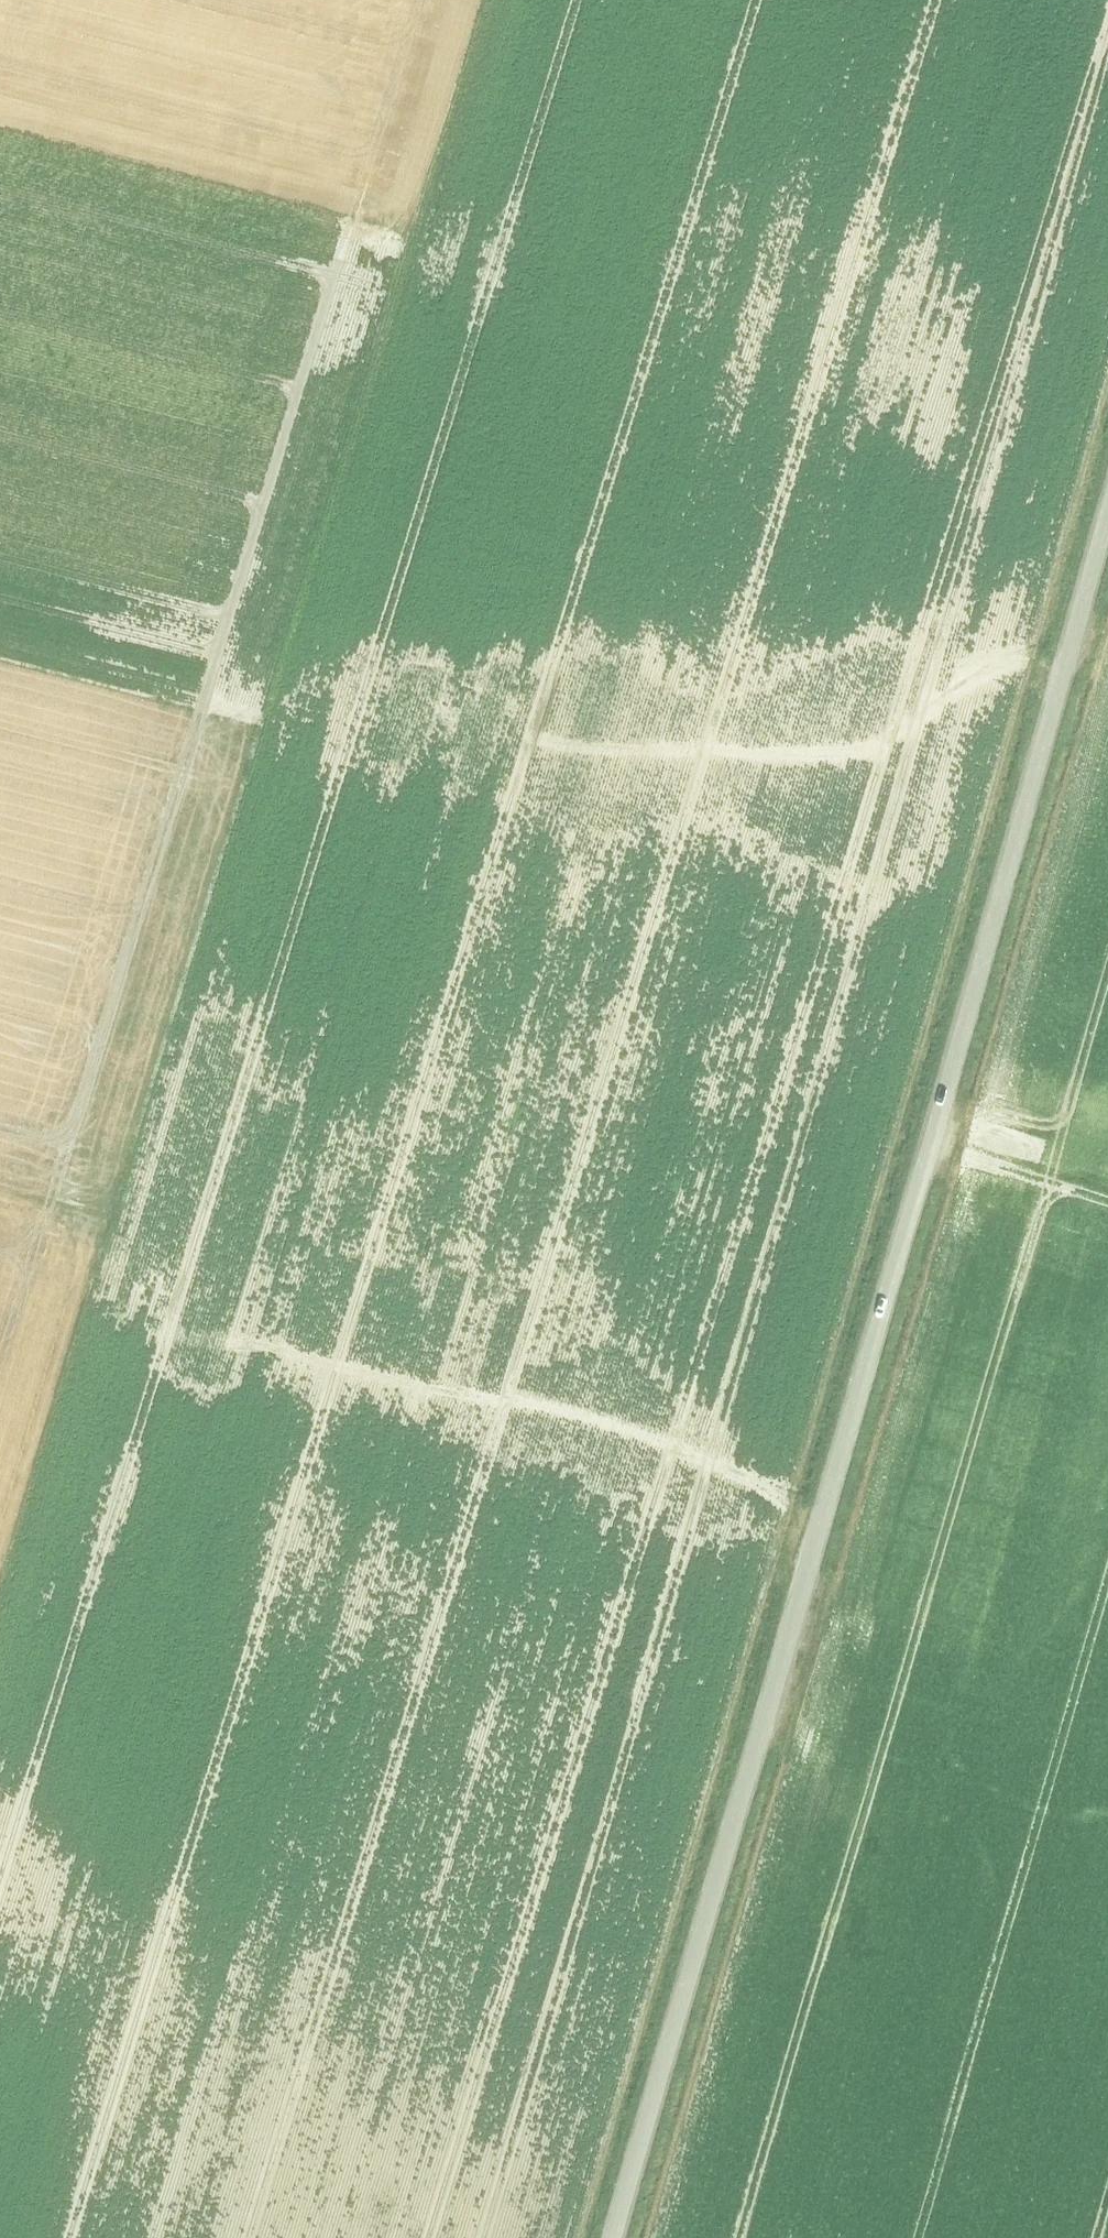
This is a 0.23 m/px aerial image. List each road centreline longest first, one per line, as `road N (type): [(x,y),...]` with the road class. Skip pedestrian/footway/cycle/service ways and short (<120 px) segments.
road 1 (tertiary): [(616,2237),(1107,525)]

